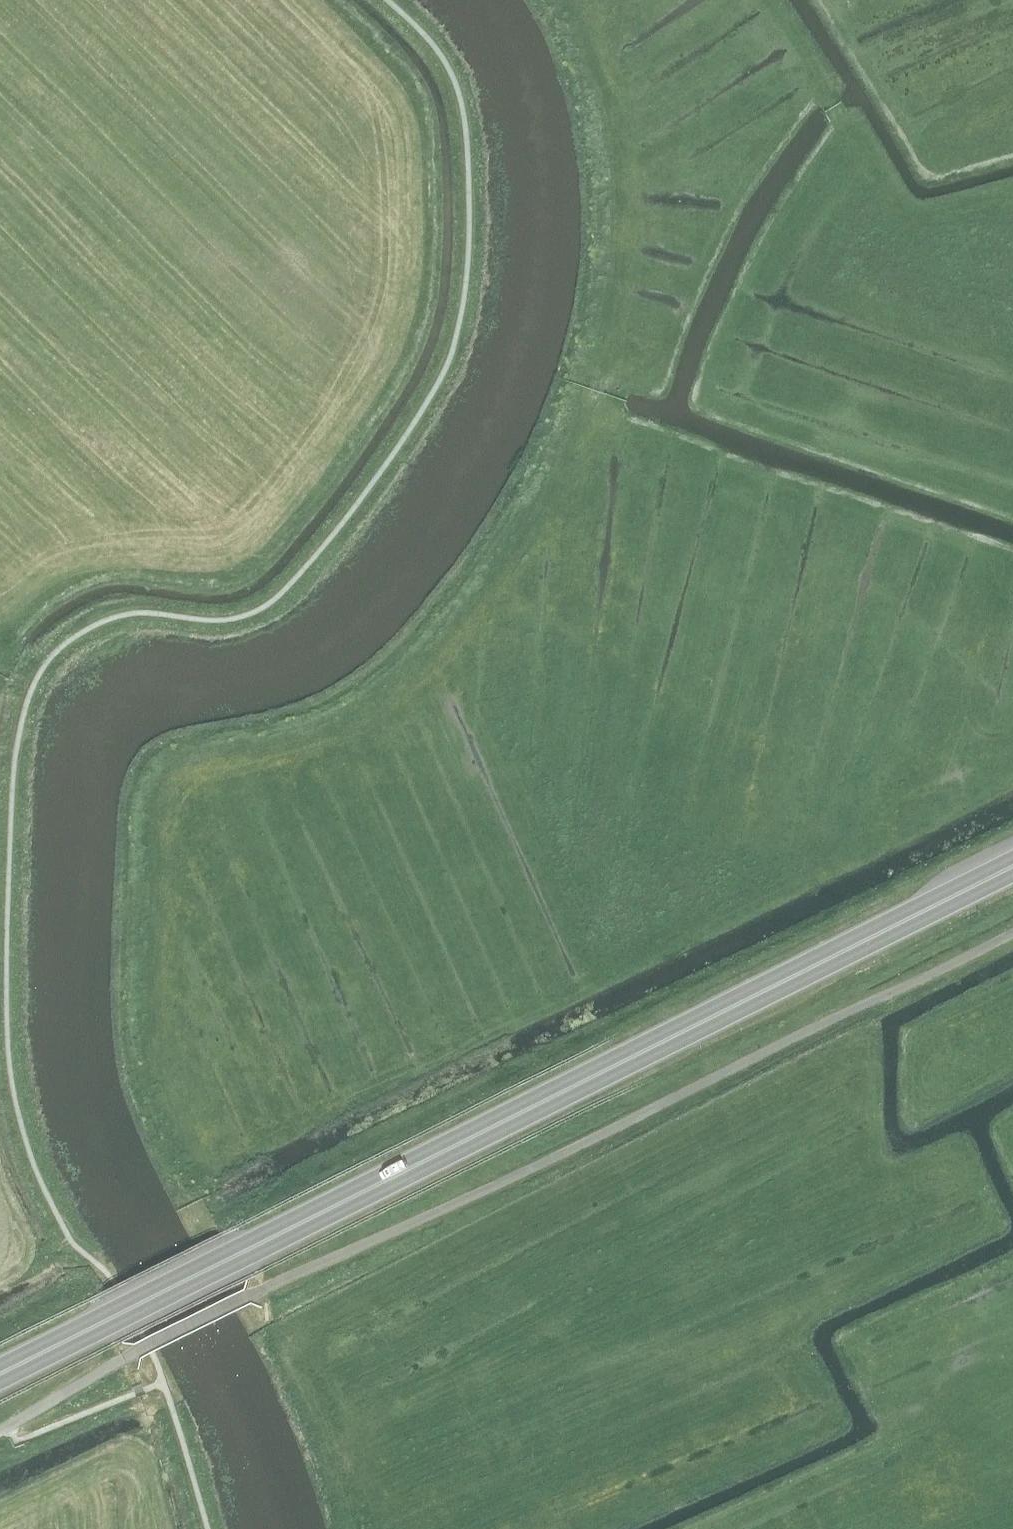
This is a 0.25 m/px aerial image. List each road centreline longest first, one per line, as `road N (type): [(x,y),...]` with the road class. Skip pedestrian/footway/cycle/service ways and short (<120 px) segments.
road 1 (trunk): [(0,1373),(1012,866)]

